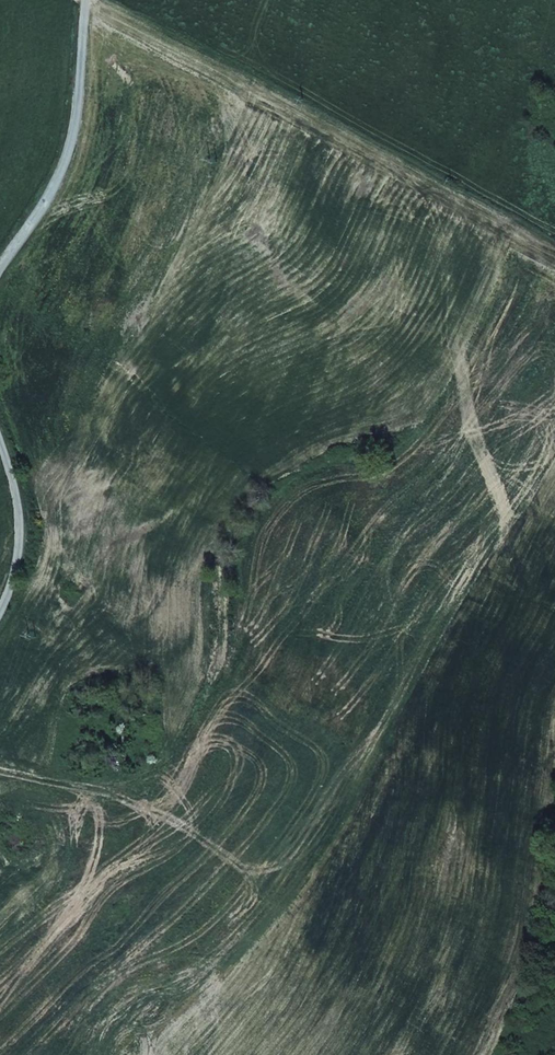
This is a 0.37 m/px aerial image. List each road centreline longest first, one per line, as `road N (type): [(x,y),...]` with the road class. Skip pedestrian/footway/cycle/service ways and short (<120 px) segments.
road 1 (unclassified): [(0,264),(67,149),(86,0)]
road 2 (unclassified): [(0,603),(13,578),(15,496),(0,453)]

